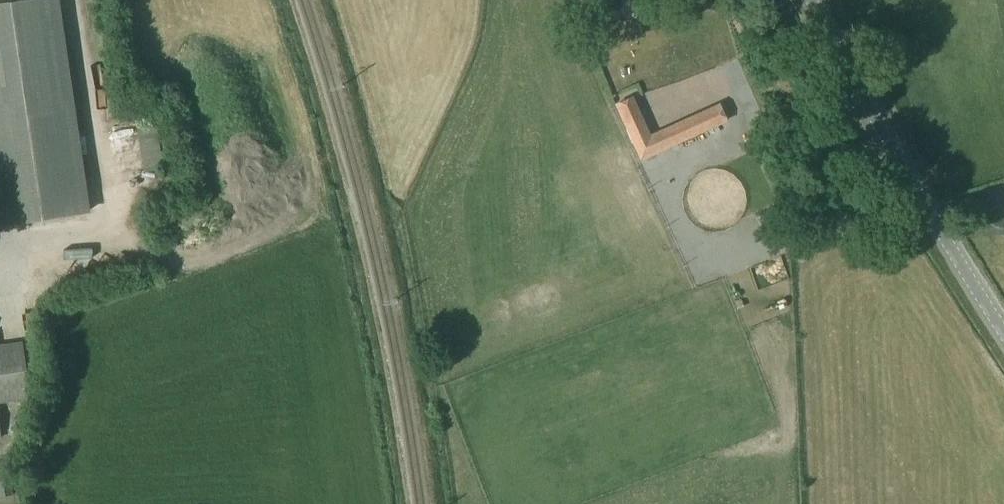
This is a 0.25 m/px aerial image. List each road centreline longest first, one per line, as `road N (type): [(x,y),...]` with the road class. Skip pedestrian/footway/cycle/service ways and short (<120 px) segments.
road 1 (unclassified): [(1003,331),(811,0)]

